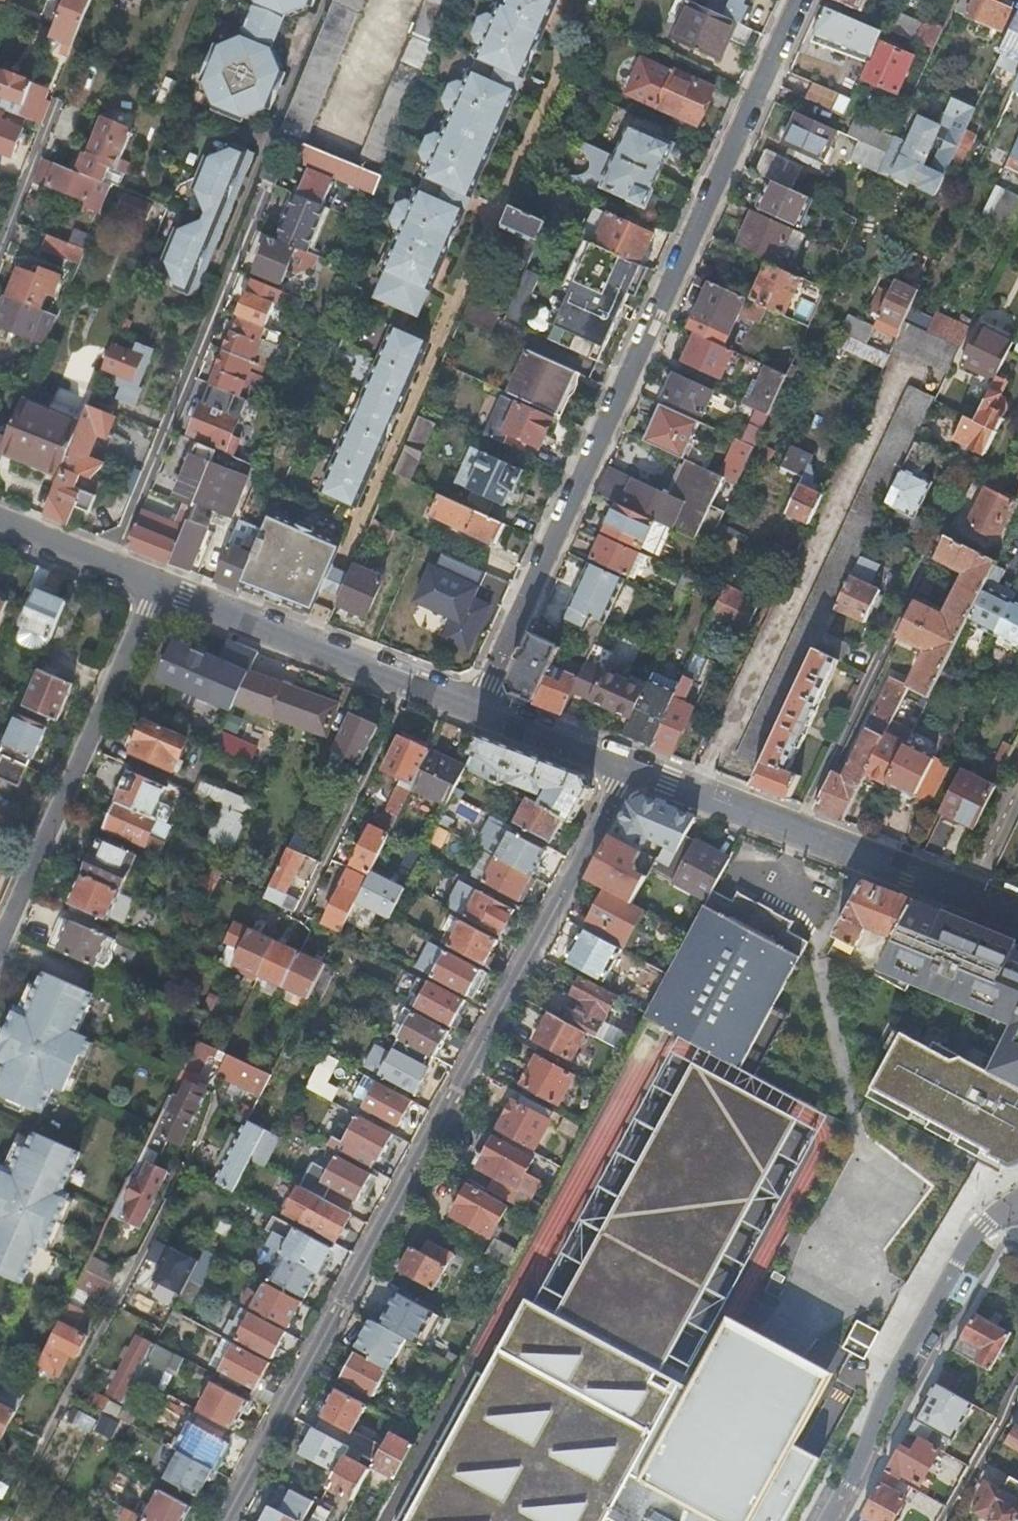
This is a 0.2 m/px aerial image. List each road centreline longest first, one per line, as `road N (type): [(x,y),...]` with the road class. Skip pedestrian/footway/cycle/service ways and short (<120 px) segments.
road 1 (residential): [(224,1520),(630,770)]
road 2 (residential): [(795,0),(732,138),(715,198),(477,710)]
road 3 (residential): [(1017,915),(630,770)]
road 4 (residential): [(156,581),(0,942)]
road 5 (residential): [(998,1214),(967,1246),(927,1316),(828,1520)]
road 6 (residential): [(477,710),(156,581)]
road 7 (residential): [(156,581),(0,517)]
road 8 (residential): [(630,770),(477,710)]

